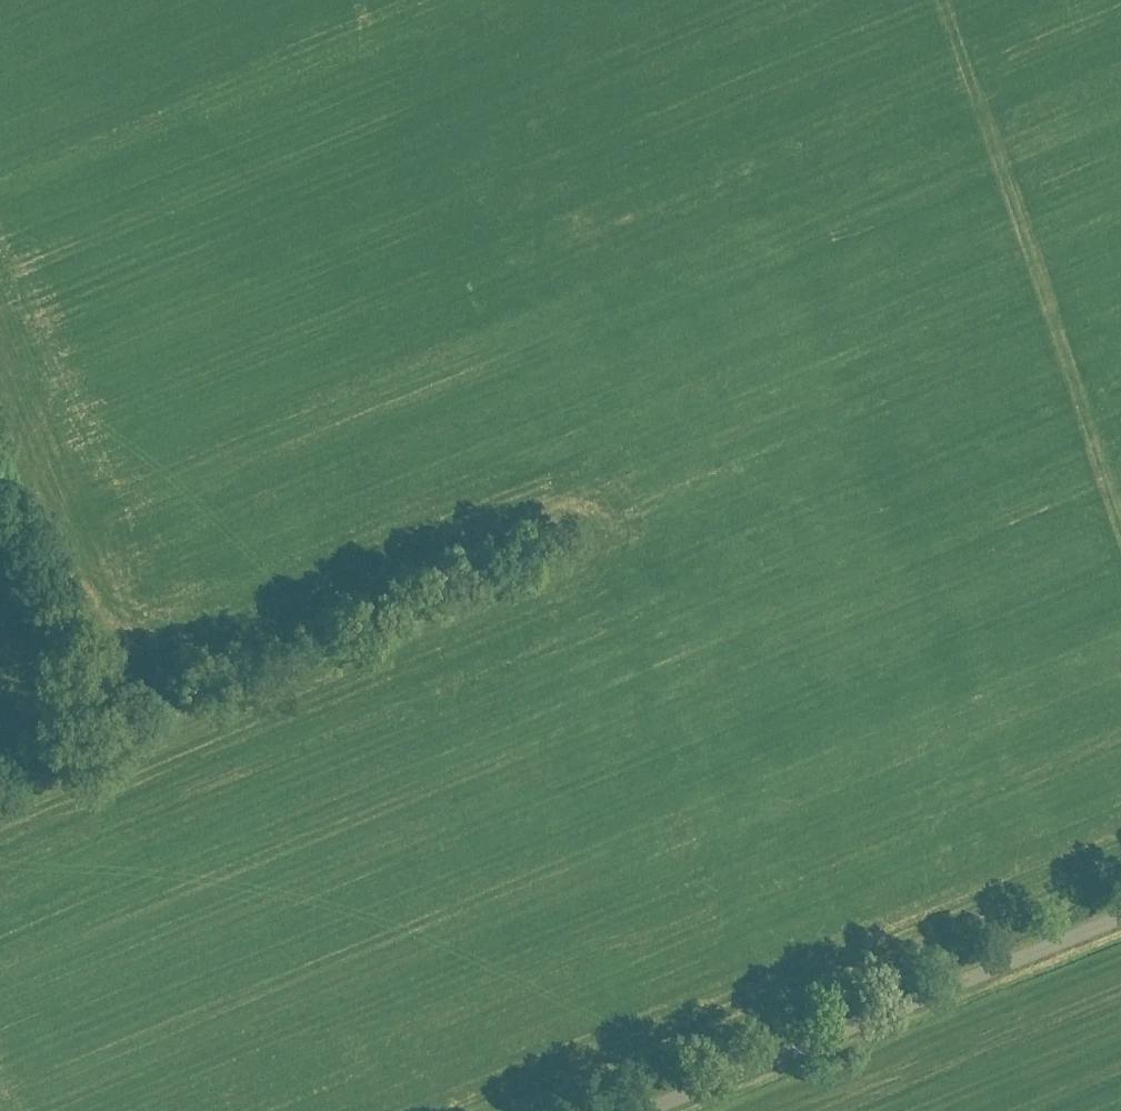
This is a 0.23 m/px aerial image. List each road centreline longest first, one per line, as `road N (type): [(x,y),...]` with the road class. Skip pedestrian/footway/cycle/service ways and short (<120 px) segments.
road 1 (unclassified): [(648,1110),(1120,921)]

